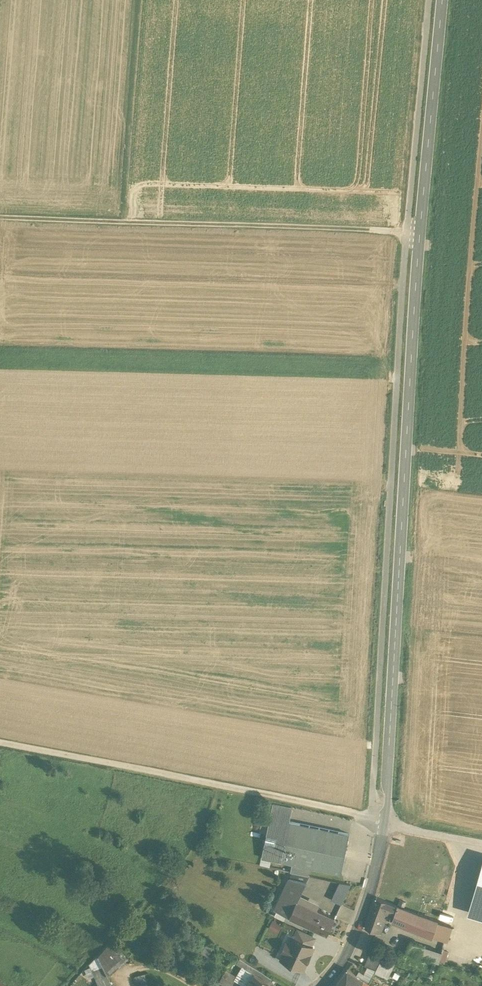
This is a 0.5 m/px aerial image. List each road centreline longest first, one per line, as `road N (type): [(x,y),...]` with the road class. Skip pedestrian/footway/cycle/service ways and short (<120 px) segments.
road 1 (tertiary): [(442,0),(411,358),(385,821),(360,921),(321,985)]
road 2 (track): [(0,742),(481,843)]
road 3 (track): [(0,219),(420,232)]
road 4 (track): [(216,785),(193,849),(65,985)]
road 5 (track): [(135,0),(118,222)]

